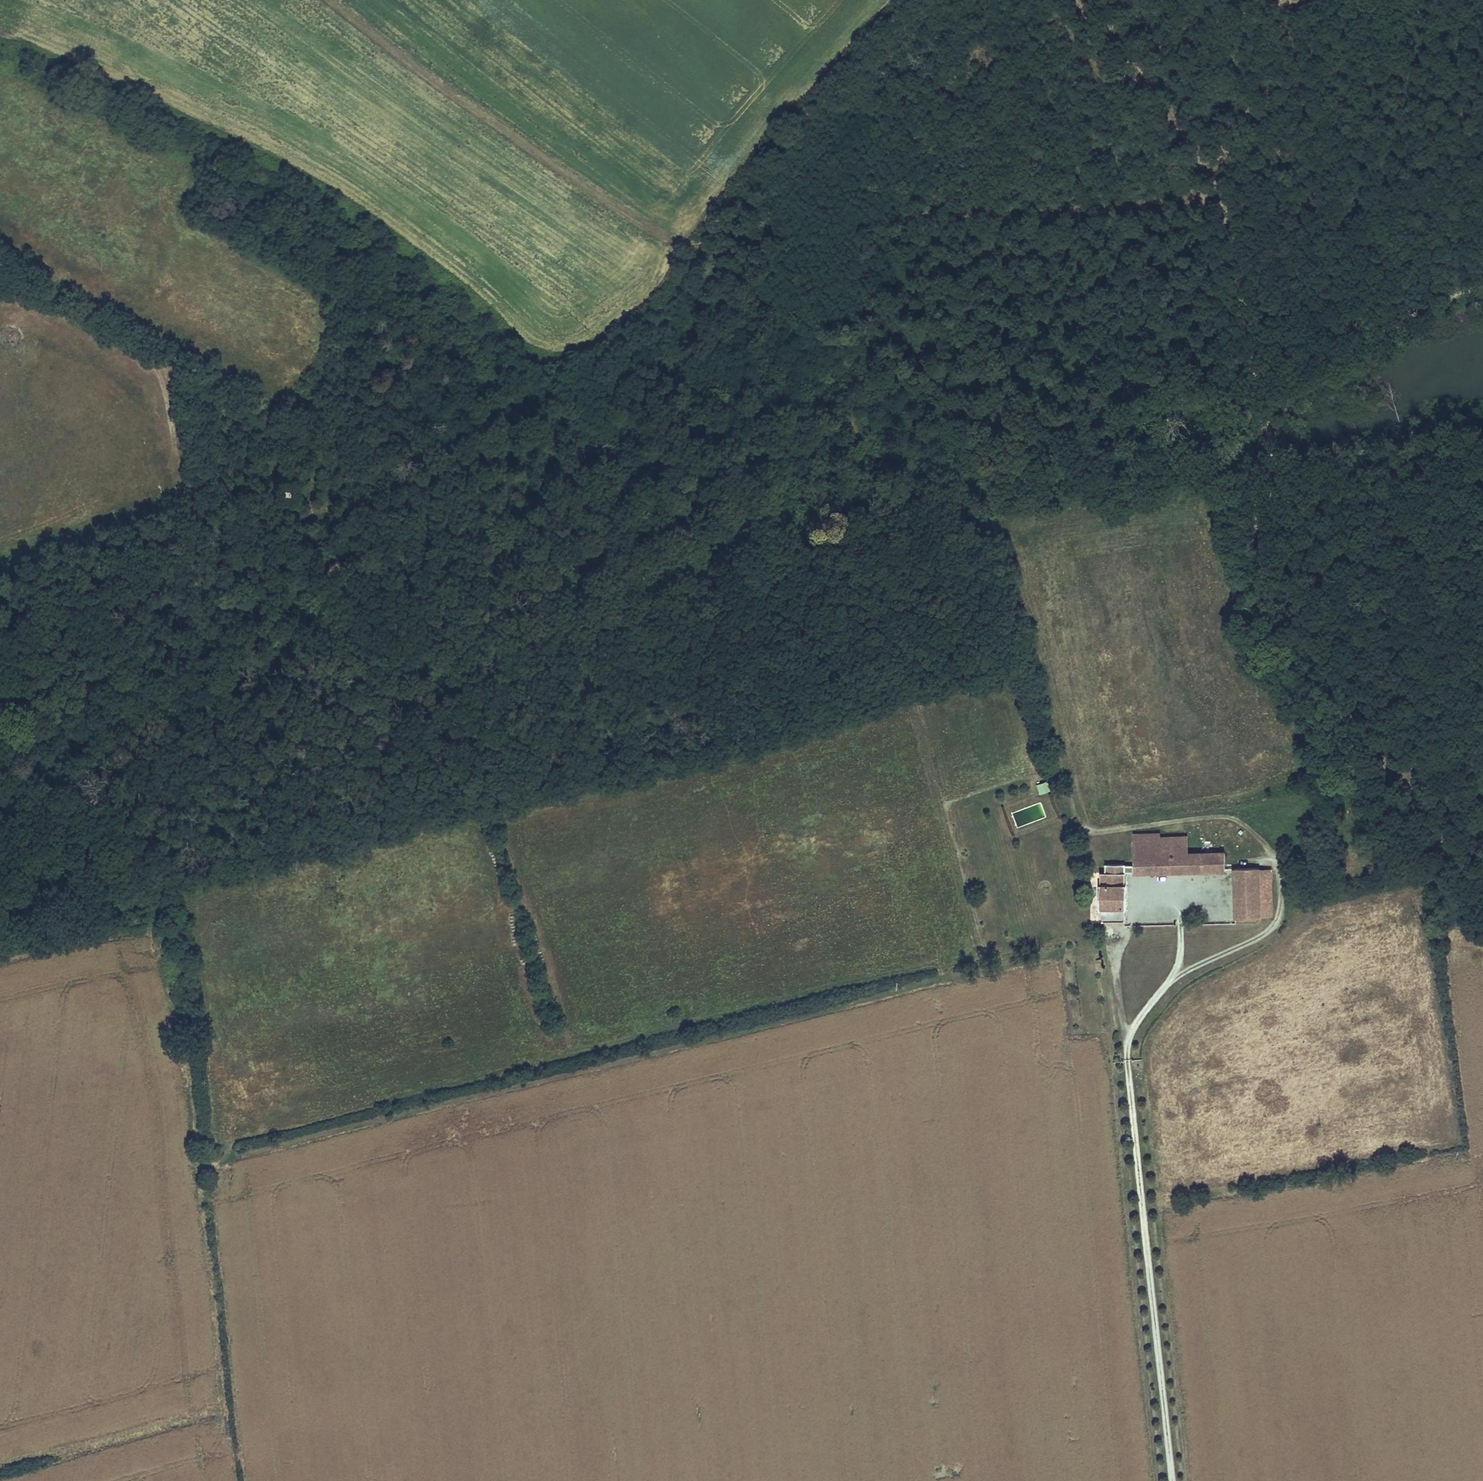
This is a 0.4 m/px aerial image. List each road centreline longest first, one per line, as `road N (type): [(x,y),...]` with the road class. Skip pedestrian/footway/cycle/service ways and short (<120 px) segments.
road 1 (track): [(1124,1044),(1170,982),(1275,925),(1279,870),(1250,826),(1217,815),(1093,832),(1073,813),(1014,528)]
road 2 (track): [(1218,197),(1198,154),(1084,0)]
road 3 (track): [(1346,713),(1482,694)]

